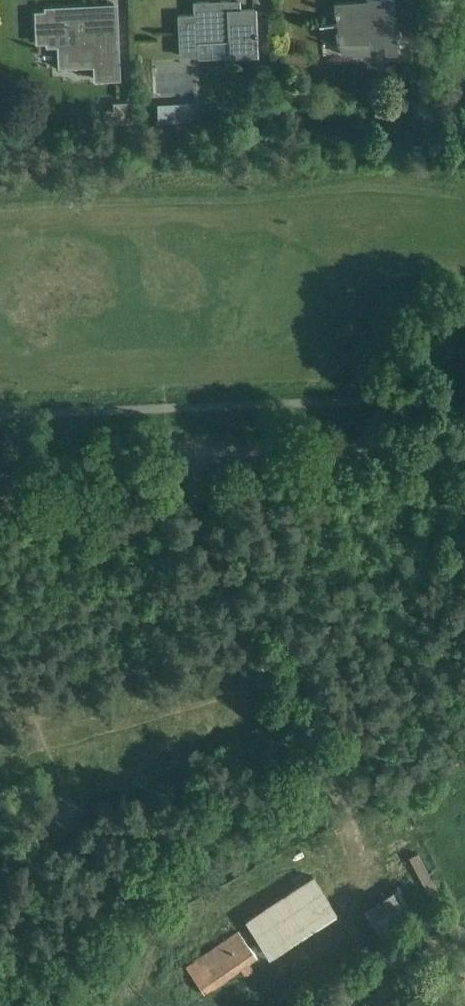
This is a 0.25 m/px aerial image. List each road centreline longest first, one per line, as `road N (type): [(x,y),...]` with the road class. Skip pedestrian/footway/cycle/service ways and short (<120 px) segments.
road 1 (unclassified): [(0,470),(464,452)]

